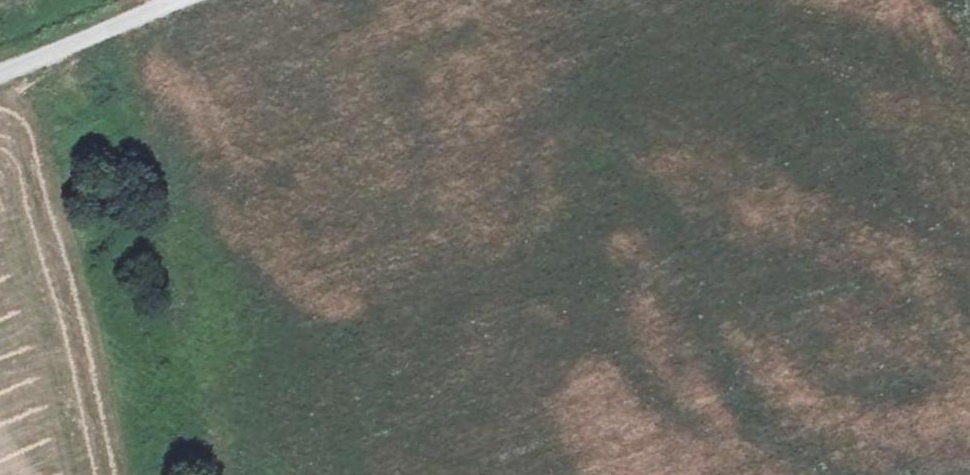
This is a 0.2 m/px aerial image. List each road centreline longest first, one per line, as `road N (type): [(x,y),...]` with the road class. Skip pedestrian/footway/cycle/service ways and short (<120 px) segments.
road 1 (track): [(177,0),(0,75)]

